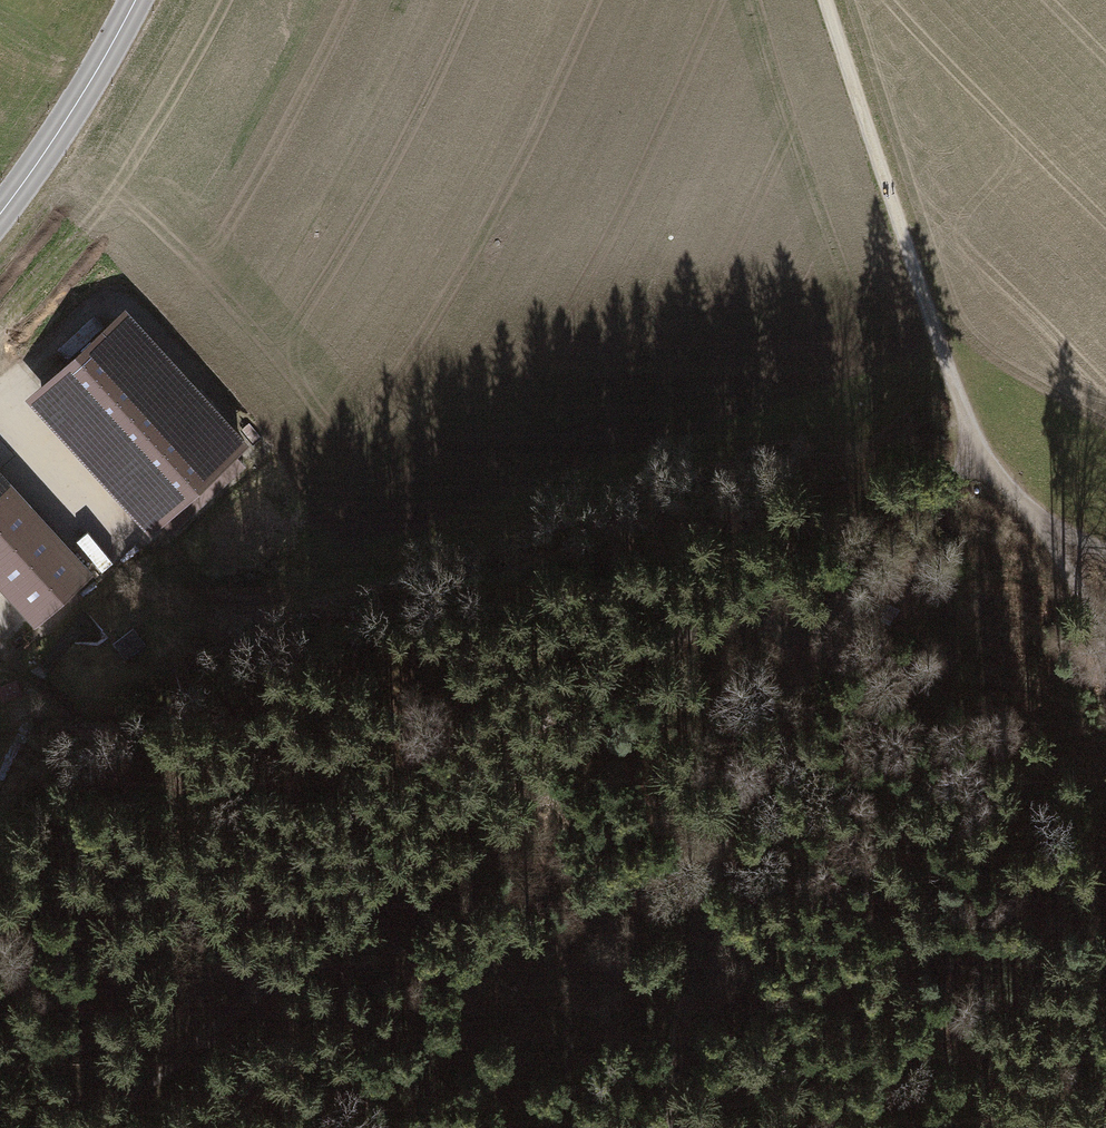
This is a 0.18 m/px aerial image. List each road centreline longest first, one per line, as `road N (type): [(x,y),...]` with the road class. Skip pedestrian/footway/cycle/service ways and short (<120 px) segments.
road 1 (track): [(89,1127),(226,1034),(616,659),(725,618),(831,616),(894,563),(977,453)]
road 2 (track): [(831,616),(708,869),(673,1127)]
road 3 (track): [(828,0),(977,453)]
road 4 (track): [(226,1034),(193,981),(147,807),(7,651)]
road 5 (track): [(0,388),(121,287),(253,434)]
road 6 (secondary): [(0,212),(72,111),(135,0)]
road 7 (track): [(0,413),(127,556)]
road 8 (track): [(1049,527),(1105,637)]

